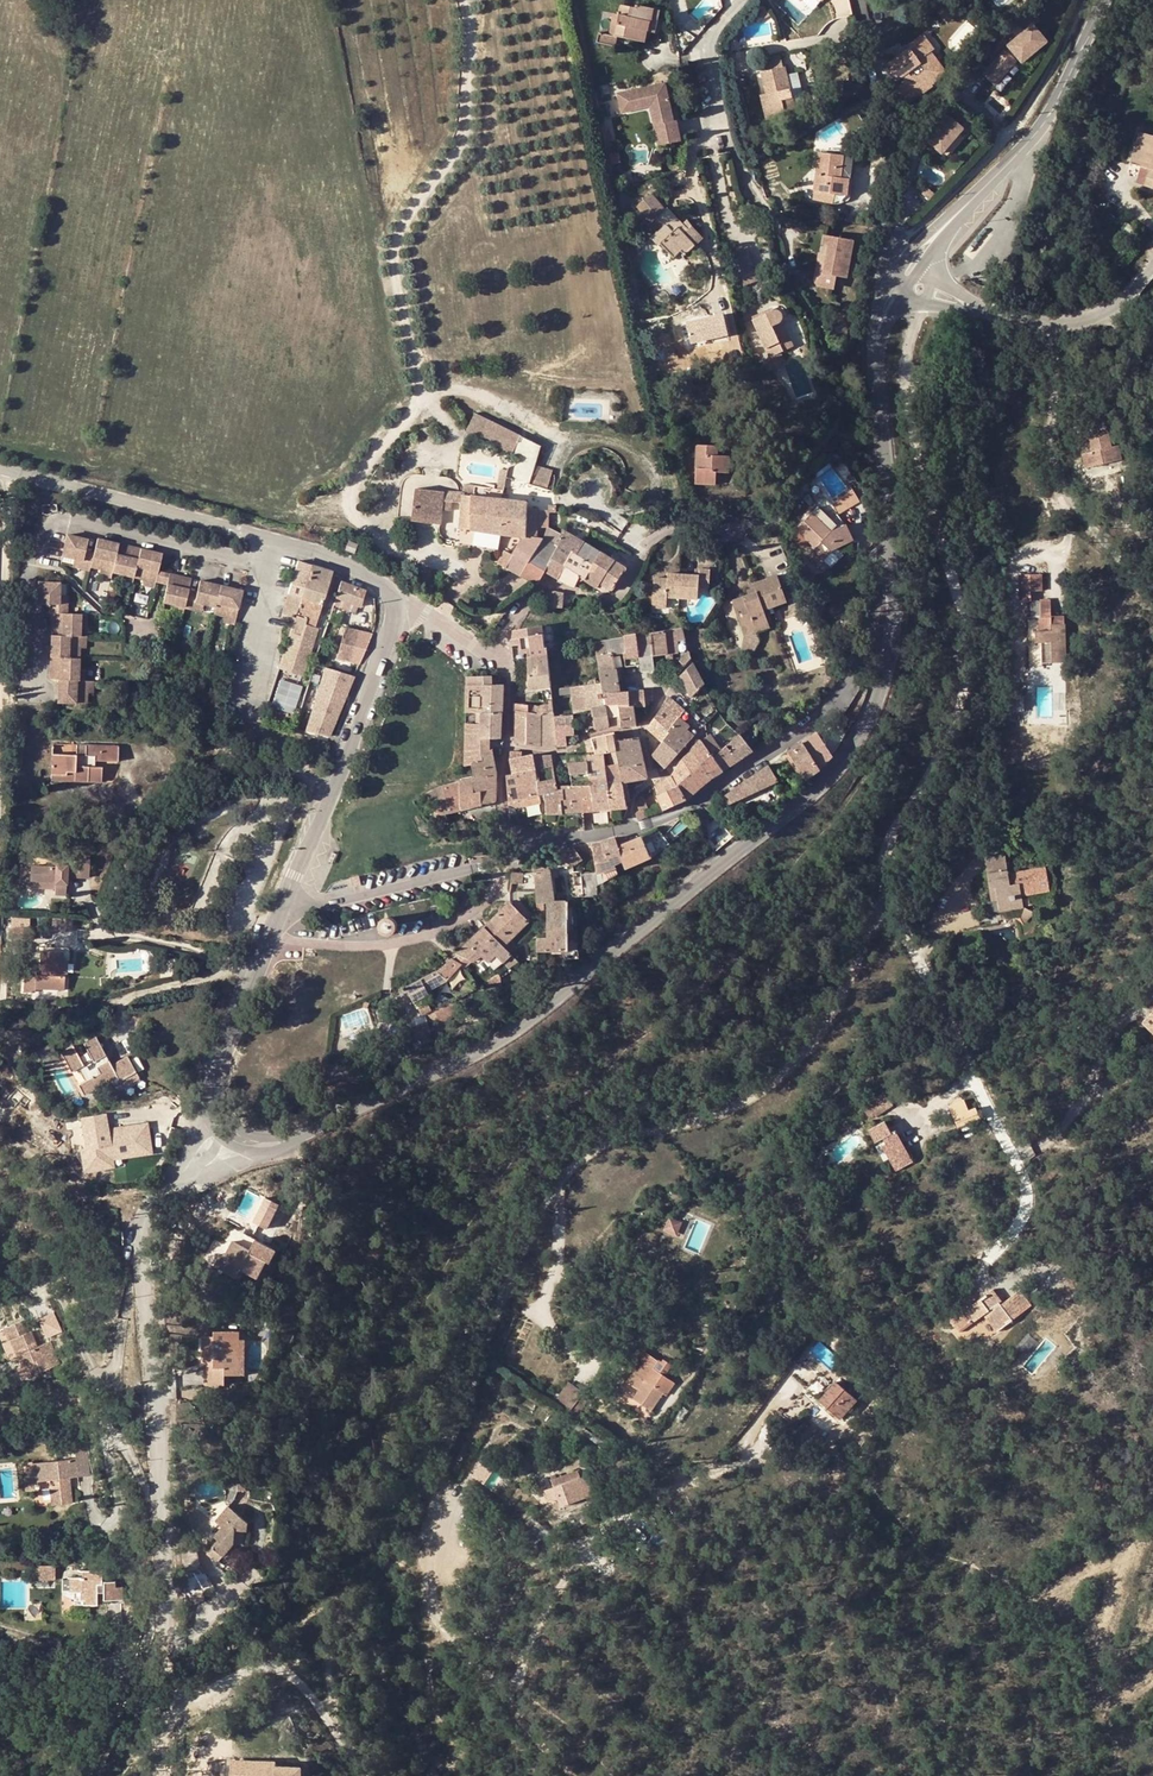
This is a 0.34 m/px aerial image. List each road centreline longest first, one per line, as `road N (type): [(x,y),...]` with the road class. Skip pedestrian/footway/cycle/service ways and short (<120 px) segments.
road 1 (unclassified): [(926,300),(907,368),(911,406),(960,612),(967,686),(952,732),(887,847),(882,925),(819,1038),(767,1088),(713,1115),(622,1136),(578,1162),(510,1277),(439,1468),(427,1572),(436,1622),(504,1699)]
road 2 (tertiary): [(316,1133),(498,1046),(795,809),(847,756),(880,697),(895,620),(880,423)]
road 3 (tertiary): [(0,470),(342,560),(391,592),(394,620),(370,691),(220,1065)]
road 4 (residential): [(182,1704),(168,1658),(143,1242),(155,1211),(188,1177)]
road 5 (unclassified): [(1152,578),(1134,571),(1084,519),(1055,473),(1057,322)]
road 6 (residential): [(780,230),(726,129),(710,54),(710,37),(741,0)]
road 7 (tertiary): [(1104,0),(1064,89),(1012,159)]
road 8 (tertiary): [(1012,159),(922,240),(891,280)]
road 9 (tertiary): [(915,277),(1012,159)]
road 10 (tertiary): [(891,280),(873,334),(880,423)]
road 11 (tertiary): [(880,423),(880,355),(906,292)]

